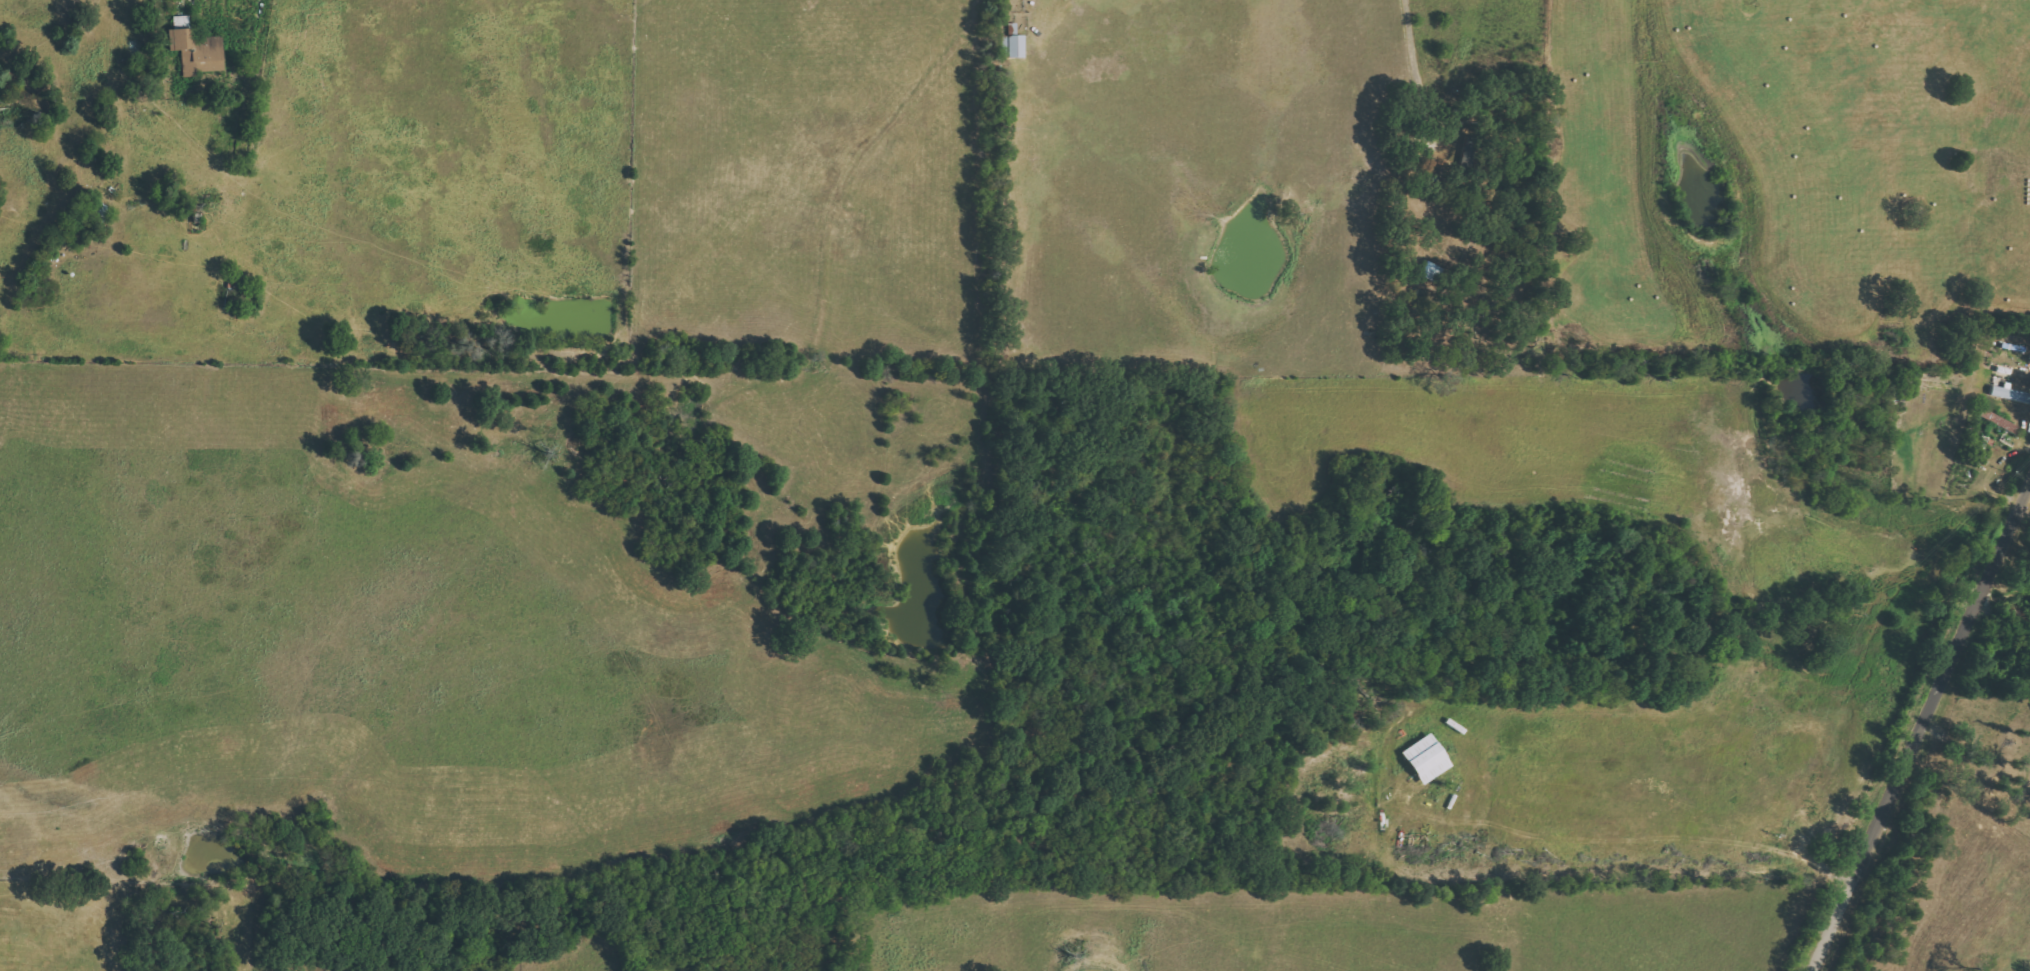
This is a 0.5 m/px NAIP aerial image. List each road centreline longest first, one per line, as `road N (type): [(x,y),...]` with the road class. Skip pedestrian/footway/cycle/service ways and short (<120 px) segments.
road 1 (residential): [(1810,970),(2029,477)]
road 2 (residential): [(183,155),(202,81),(246,17),(281,0)]

